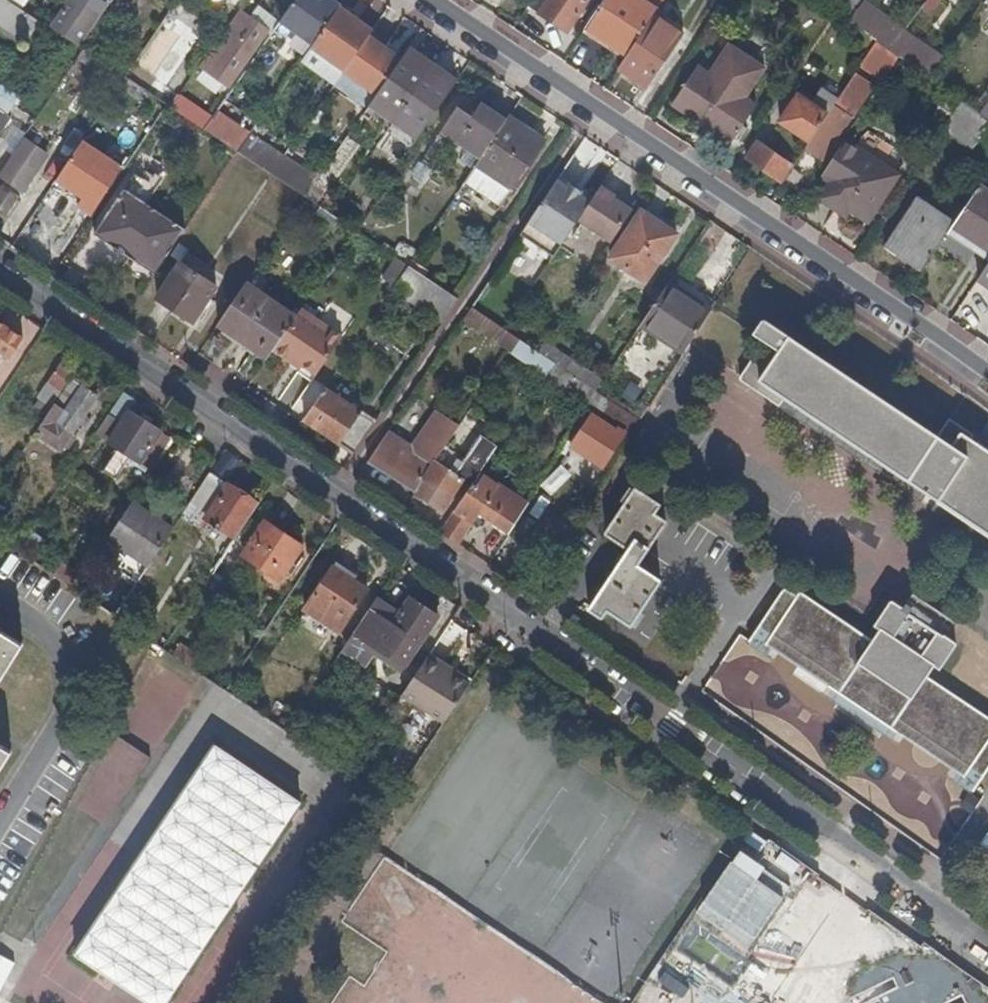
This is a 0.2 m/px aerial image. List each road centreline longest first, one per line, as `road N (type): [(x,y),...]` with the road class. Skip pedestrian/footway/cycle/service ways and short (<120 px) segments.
road 1 (residential): [(0,275),(557,642),(987,949)]
road 2 (residential): [(987,384),(424,0)]

